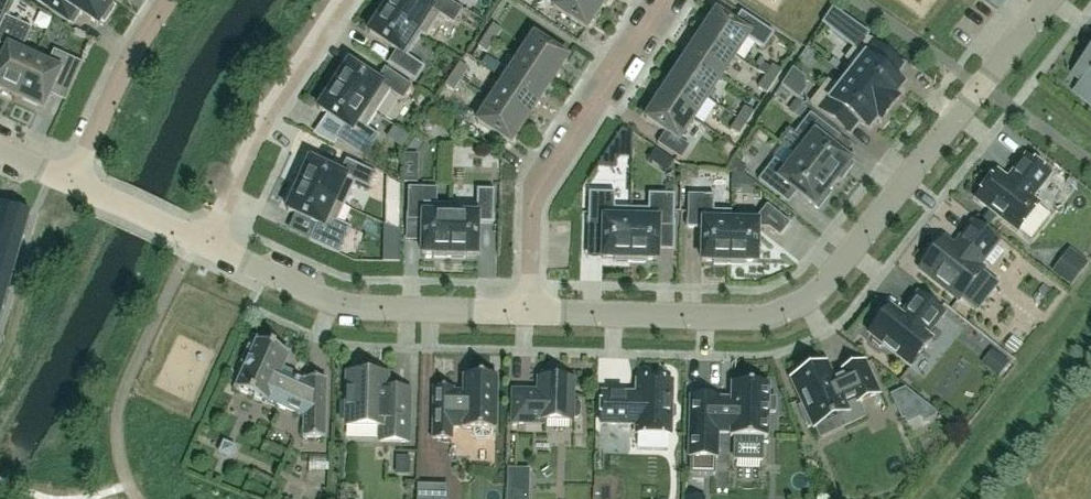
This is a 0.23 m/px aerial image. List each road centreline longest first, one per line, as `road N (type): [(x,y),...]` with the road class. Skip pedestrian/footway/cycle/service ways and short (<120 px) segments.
road 1 (residential): [(1043,0),(802,301),(736,313),(528,308)]
road 2 (residential): [(660,0),(532,185),(528,308)]
road 3 (residential): [(528,308),(345,304),(206,244)]
road 4 (residential): [(343,0),(267,117),(206,244)]
road 5 (residential): [(164,0),(118,75),(71,181)]
road 6 (residential): [(206,244),(71,181)]

